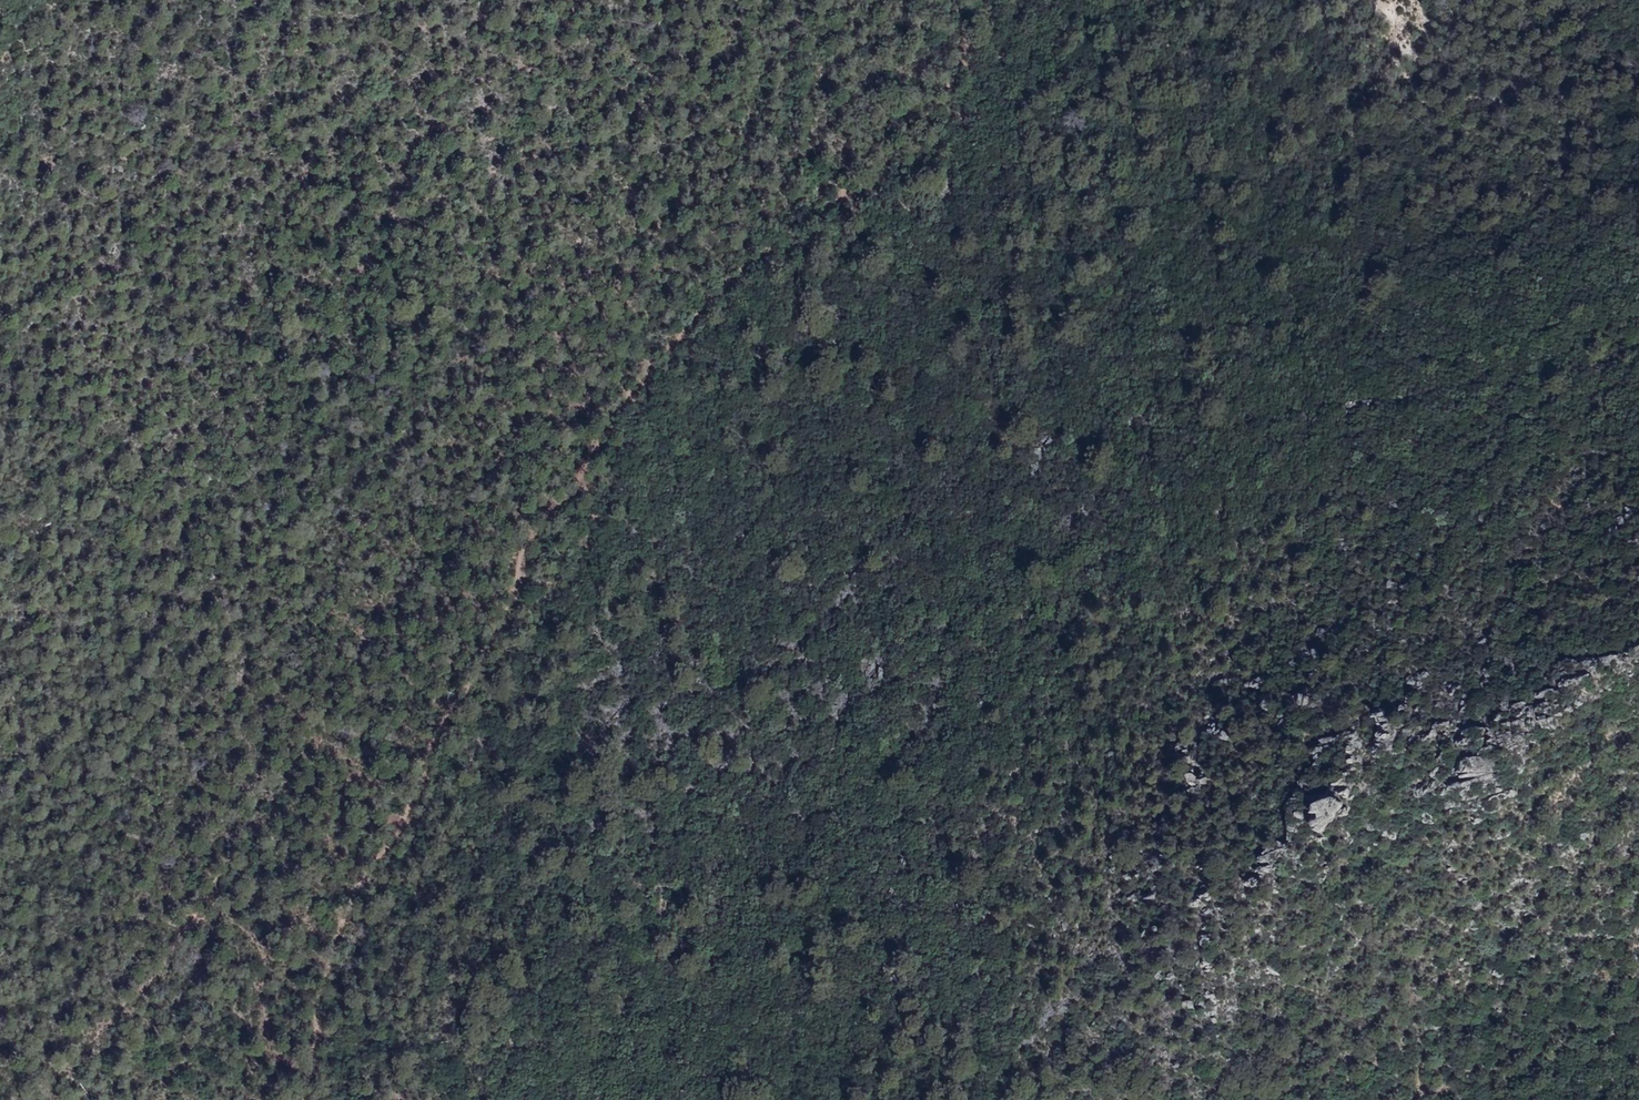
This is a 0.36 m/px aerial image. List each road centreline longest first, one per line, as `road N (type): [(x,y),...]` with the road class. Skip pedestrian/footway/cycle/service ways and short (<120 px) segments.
road 1 (track): [(910,128),(689,326),(524,551),(513,599),(433,747),(406,816),(346,914),(322,993),(305,1099)]

